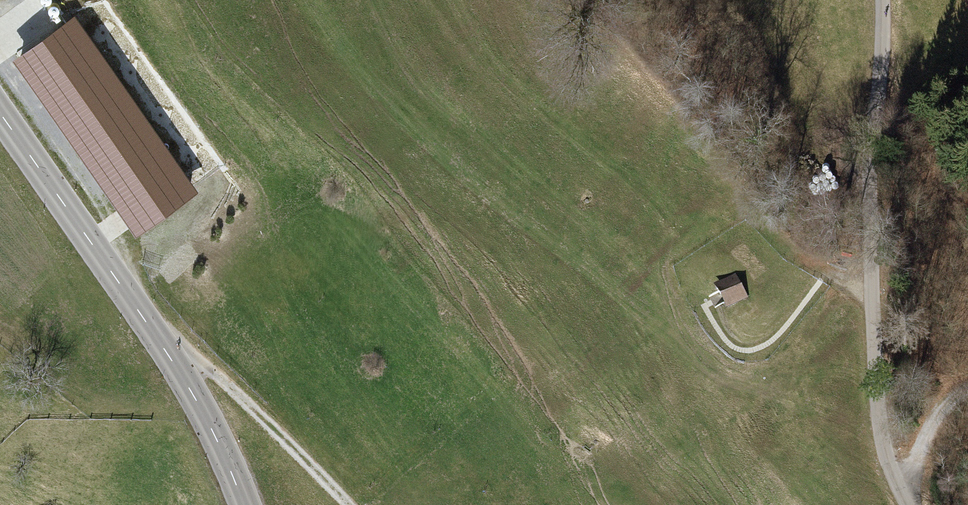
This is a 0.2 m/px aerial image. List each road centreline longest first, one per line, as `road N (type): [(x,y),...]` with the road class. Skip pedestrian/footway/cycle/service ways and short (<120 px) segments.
road 1 (track): [(883,0),(876,106),(822,281),(879,465),(902,504)]
road 2 (tertiary): [(0,114),(167,353),(244,504)]
road 3 (track): [(167,353),(208,369),(348,504)]
road 4 (track): [(700,314),(721,345),(741,356),(769,348),(822,281)]
road 5 (track): [(967,389),(934,417),(912,504)]

